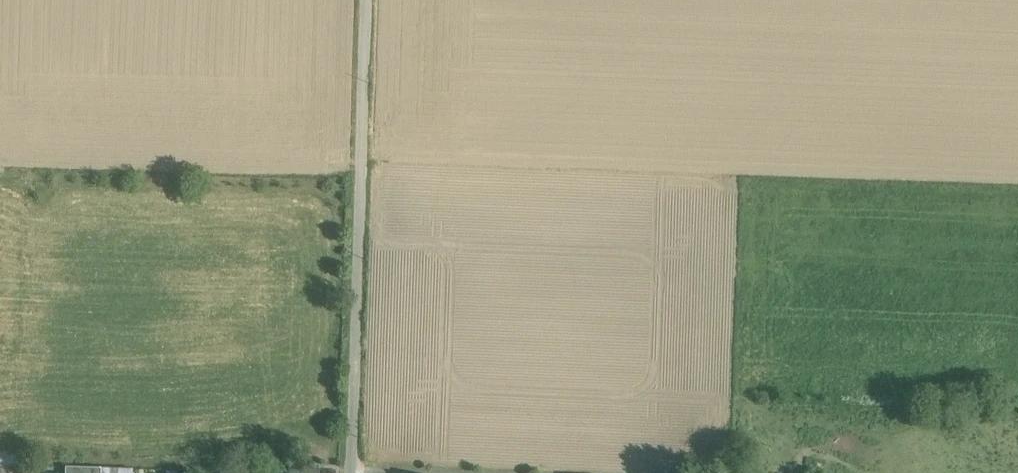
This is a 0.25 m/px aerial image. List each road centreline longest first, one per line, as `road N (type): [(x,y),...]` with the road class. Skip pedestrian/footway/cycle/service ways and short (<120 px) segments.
road 1 (residential): [(354,472),(370,0)]

